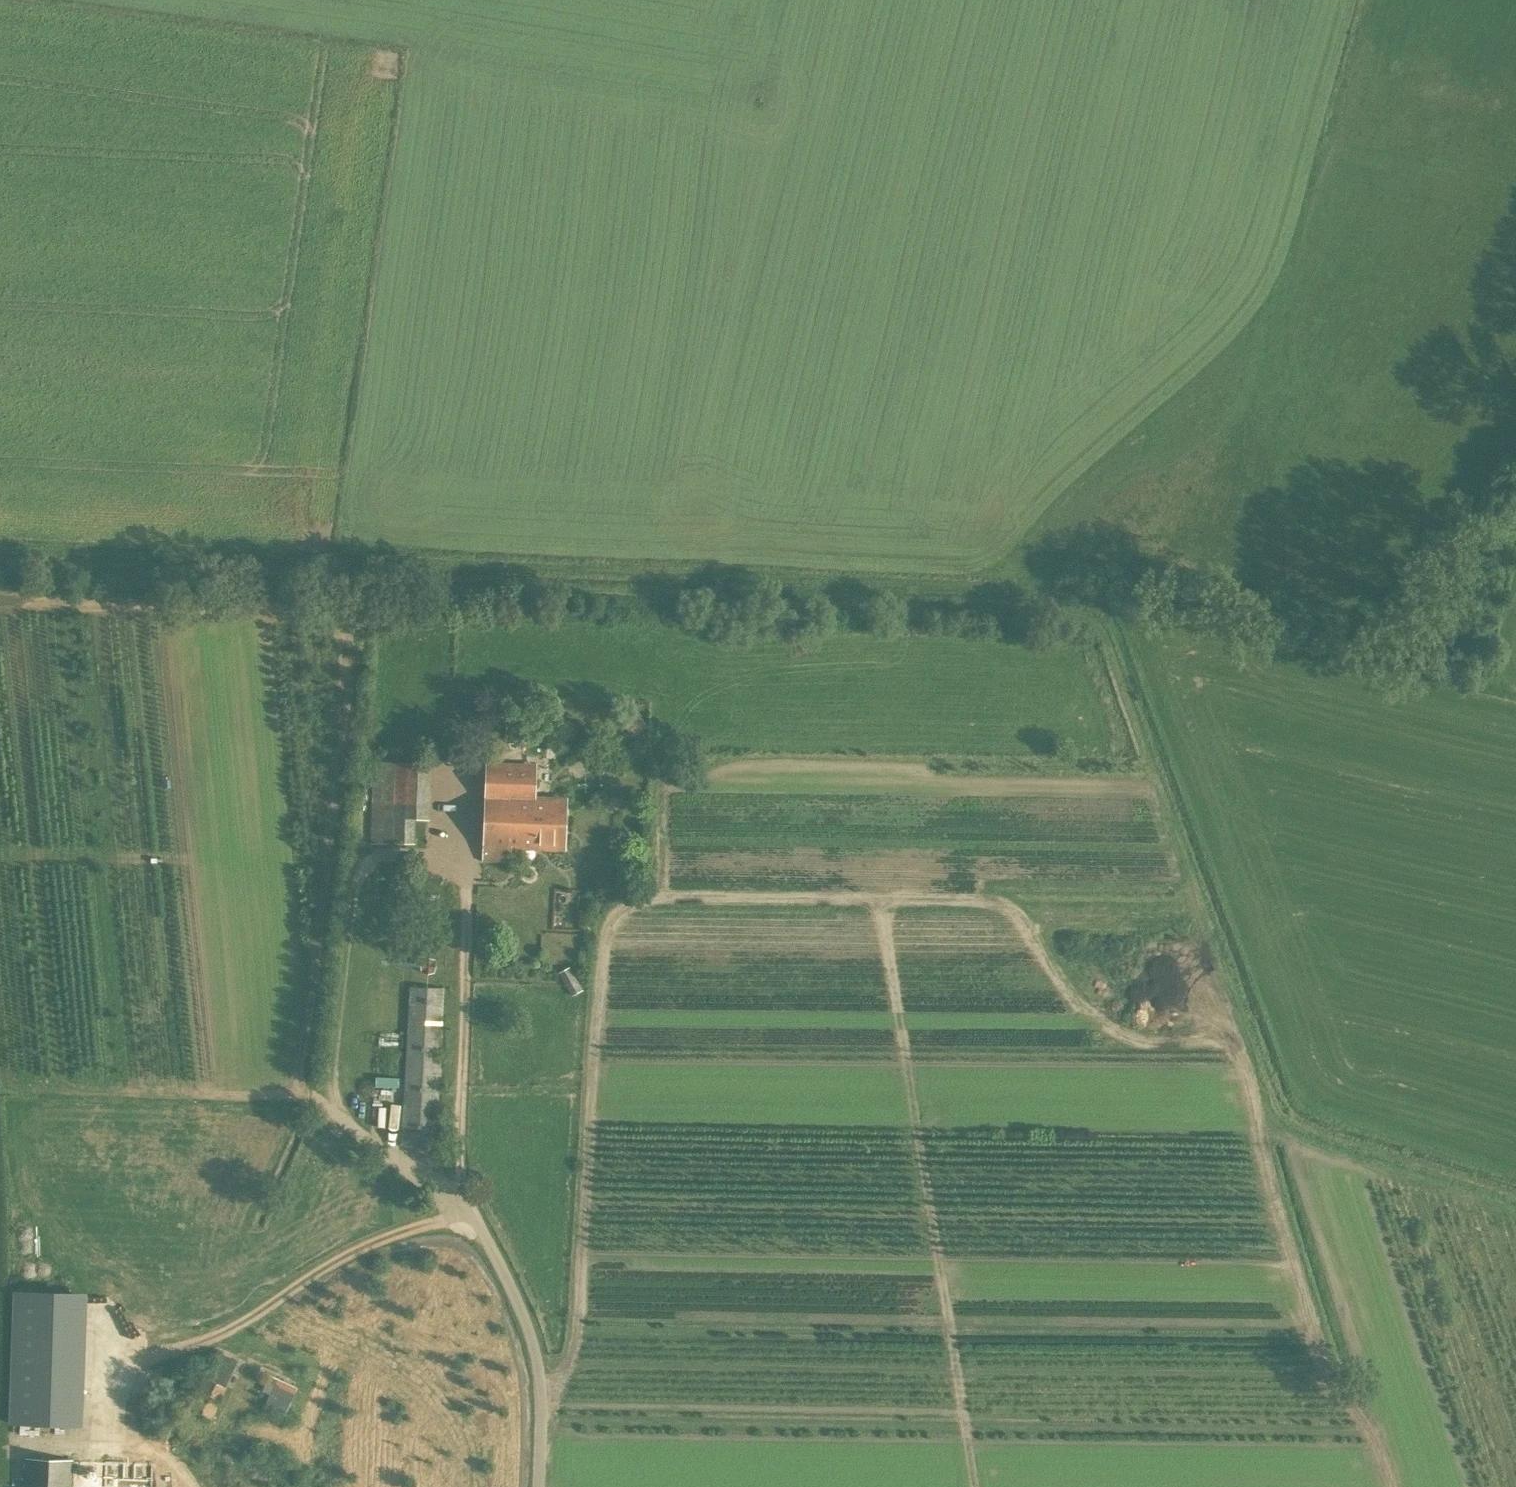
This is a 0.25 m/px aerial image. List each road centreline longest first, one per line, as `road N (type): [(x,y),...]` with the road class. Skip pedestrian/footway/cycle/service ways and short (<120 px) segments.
road 1 (unclassified): [(539,1486),(541,1317),(462,1181),(456,1123),(461,940)]

